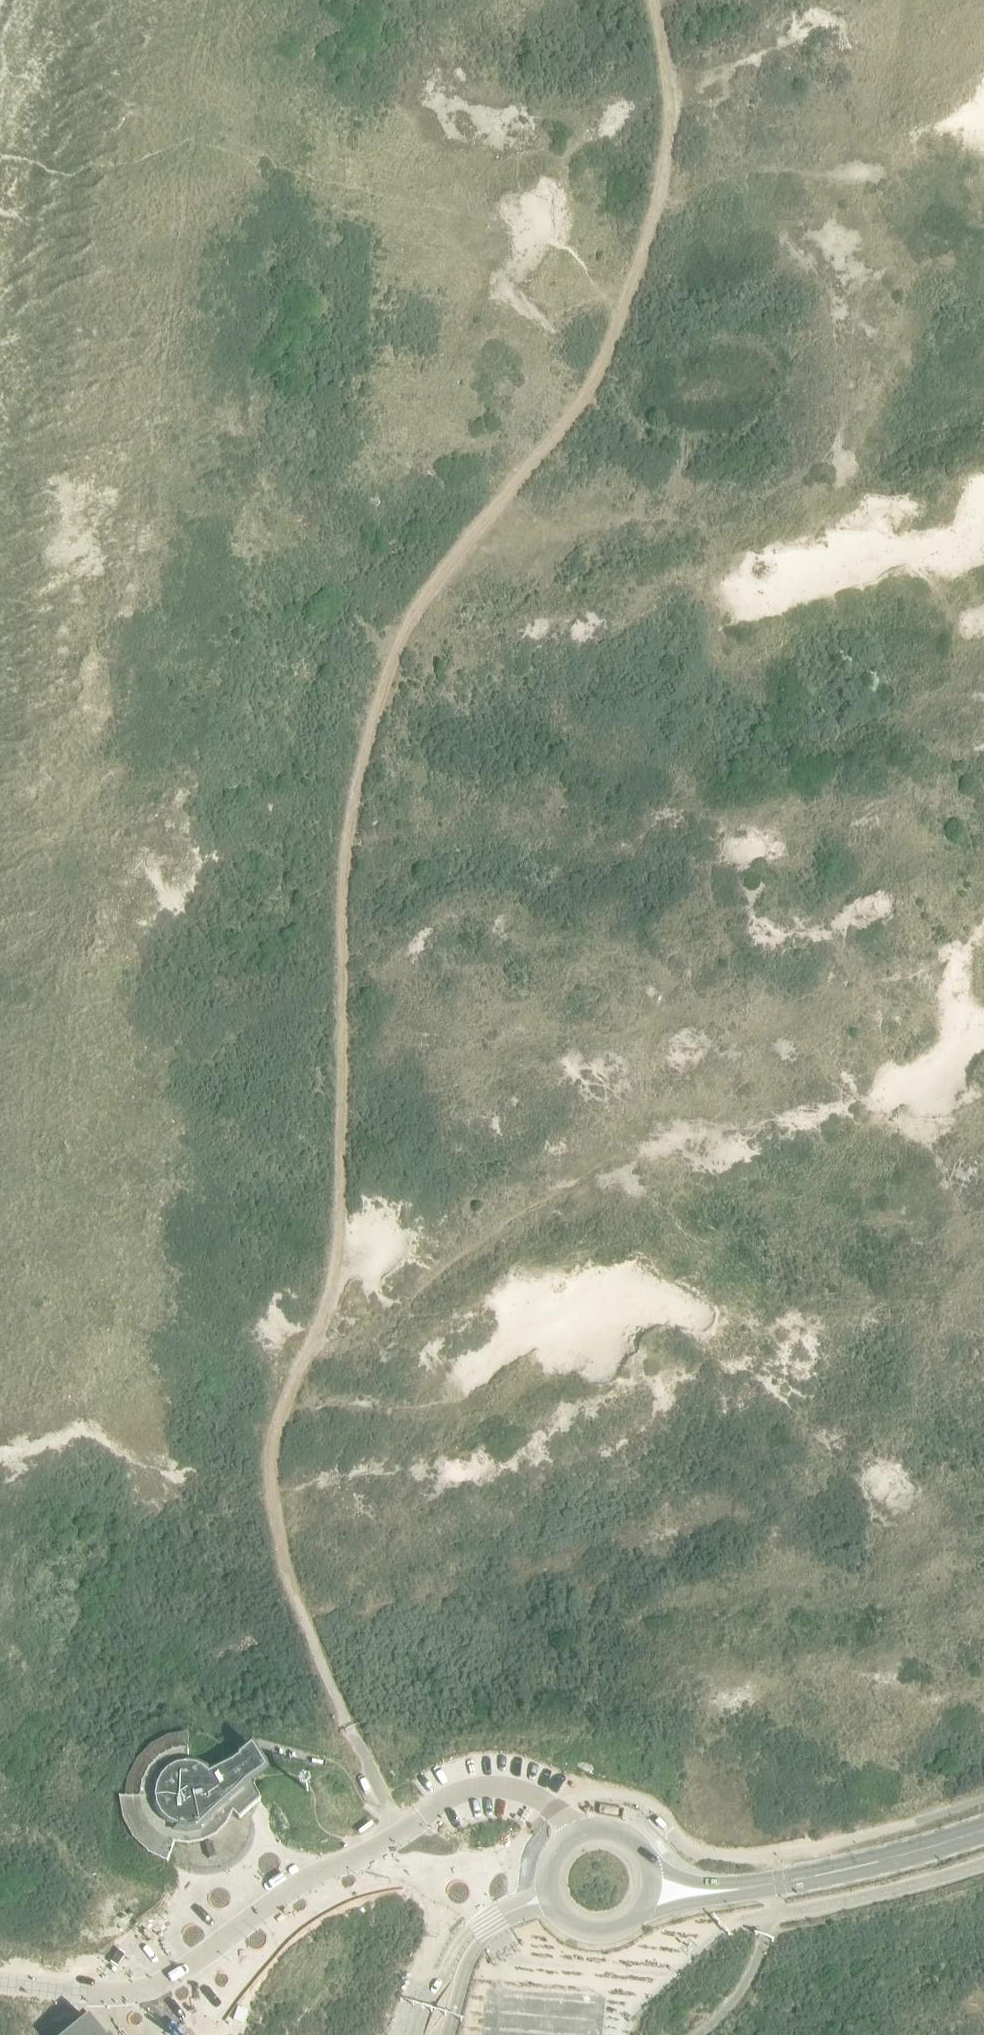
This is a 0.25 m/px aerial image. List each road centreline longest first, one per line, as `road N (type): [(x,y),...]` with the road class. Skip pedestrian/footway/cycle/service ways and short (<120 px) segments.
road 1 (secondary): [(645,1864),(629,1841),(604,1830),(576,1835),(549,1865),(548,1893),(567,1922),(601,1932),(632,1918)]
road 2 (secondary): [(778,1882),(983,1830)]
road 3 (secondary): [(632,1918),(778,1882)]
road 4 (secondary): [(778,1882),(693,1881),(645,1864)]

